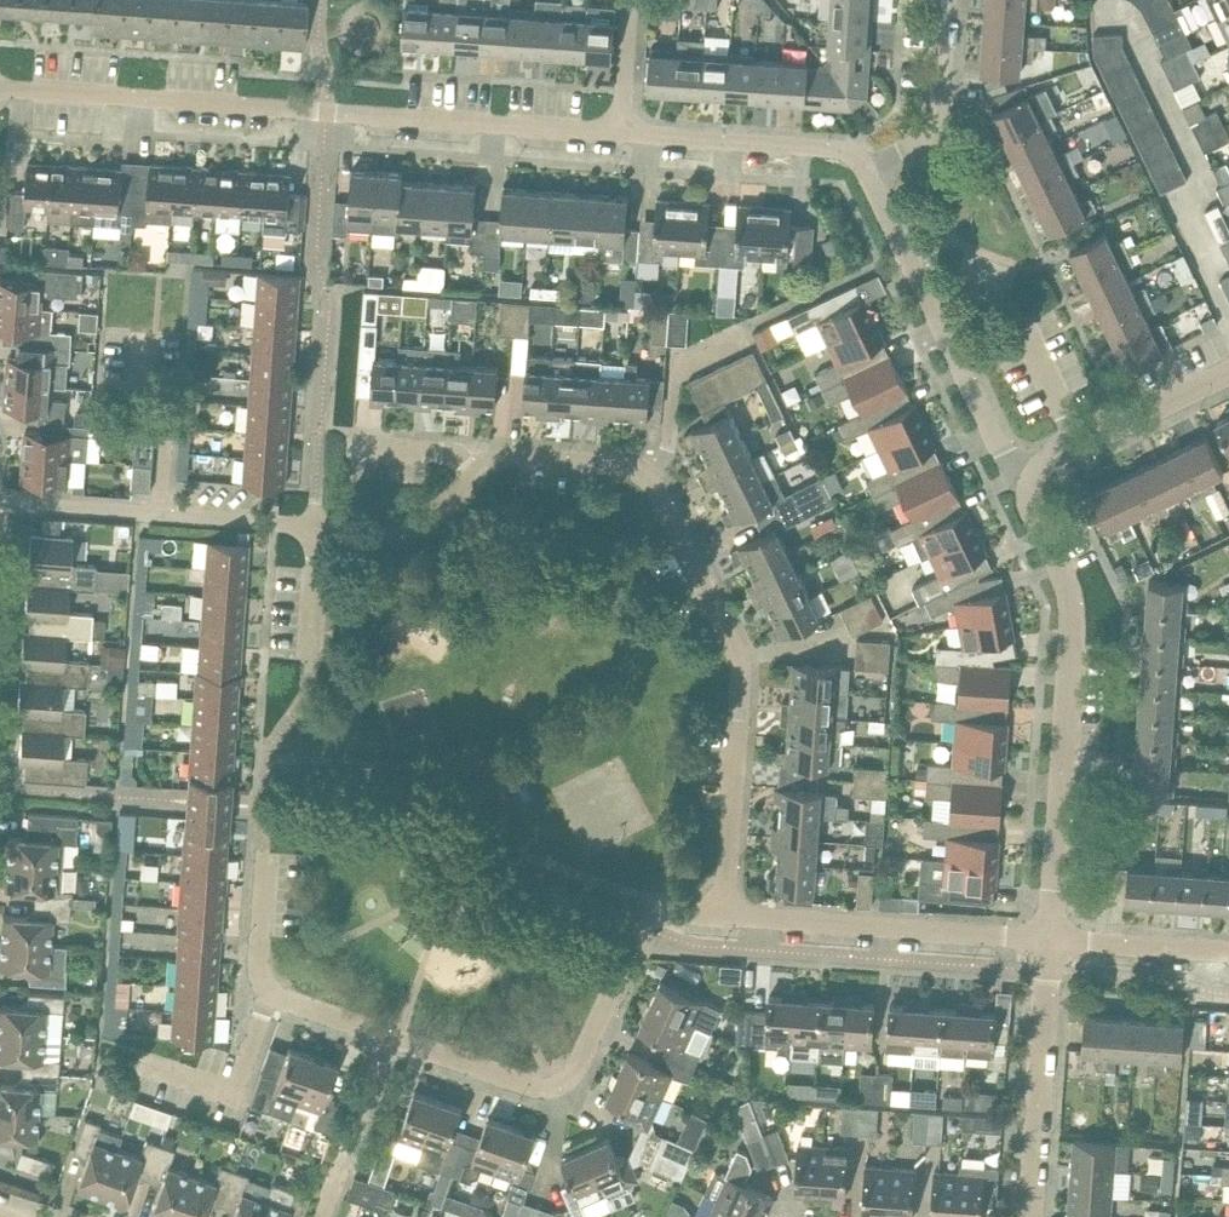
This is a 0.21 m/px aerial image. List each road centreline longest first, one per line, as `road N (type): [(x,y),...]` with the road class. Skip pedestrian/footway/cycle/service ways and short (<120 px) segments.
road 1 (residential): [(263,851),(258,965),(269,991),(528,1087),(556,1088),(570,1078),(652,917),(723,915)]
road 2 (residential): [(723,915),(742,663),(663,499),(648,477),(599,462),(510,456),(477,475)]
road 3 (residential): [(621,133),(0,89)]
road 4 (residential): [(1050,939),(1072,620),(1061,568),(1035,514),(1034,476)]
road 5 (residential): [(1034,476),(1003,453),(864,167)]
road 6 (residential): [(1050,939),(723,915)]
road 7 (residential): [(316,526),(0,502)]
road 8 (residential): [(1031,1216),(1050,939)]
road 9 (residential): [(864,167),(832,148),(621,133)]
road 10 (residential): [(1034,476),(1054,457),(1228,372)]
road 11 (residential): [(864,167),(936,126),(948,0)]
road 12 (residential): [(477,475),(424,523),(399,532),(316,526)]
road 13 (residential): [(1228,952),(1050,939)]
road 14 (residential): [(316,526),(313,668)]
road 15 (residential): [(621,133),(631,0)]
road 16 (residential): [(477,475),(437,453),(351,447)]

